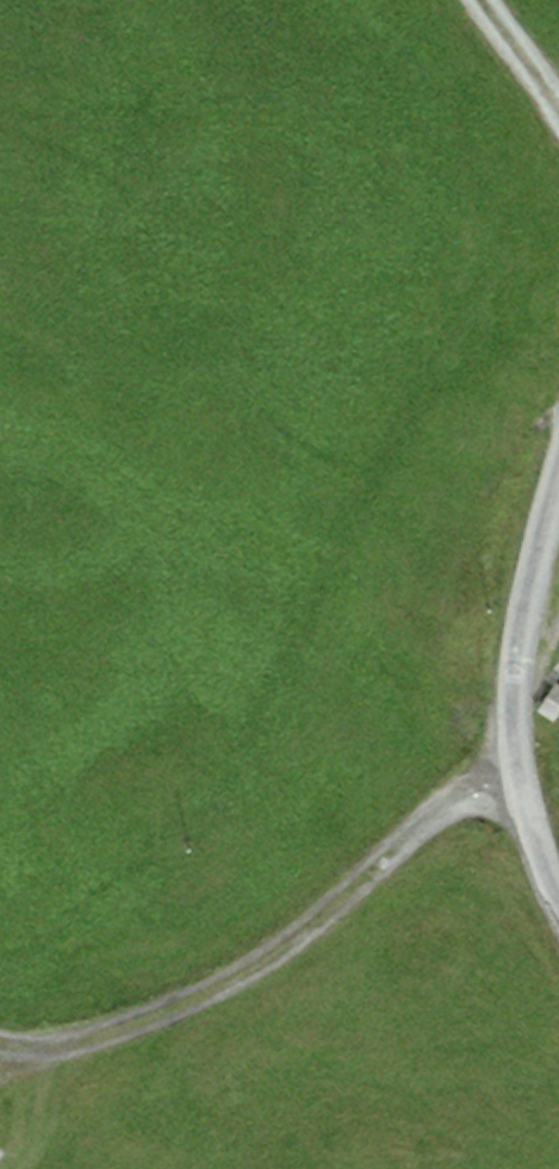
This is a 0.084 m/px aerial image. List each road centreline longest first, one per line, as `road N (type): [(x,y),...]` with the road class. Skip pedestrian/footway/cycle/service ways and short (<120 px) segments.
road 1 (track): [(0,1037),(91,1039),(199,999),(286,948),(440,813),(480,790),(518,781)]
road 2 (track): [(558,498),(517,679),(518,781),(558,897)]

